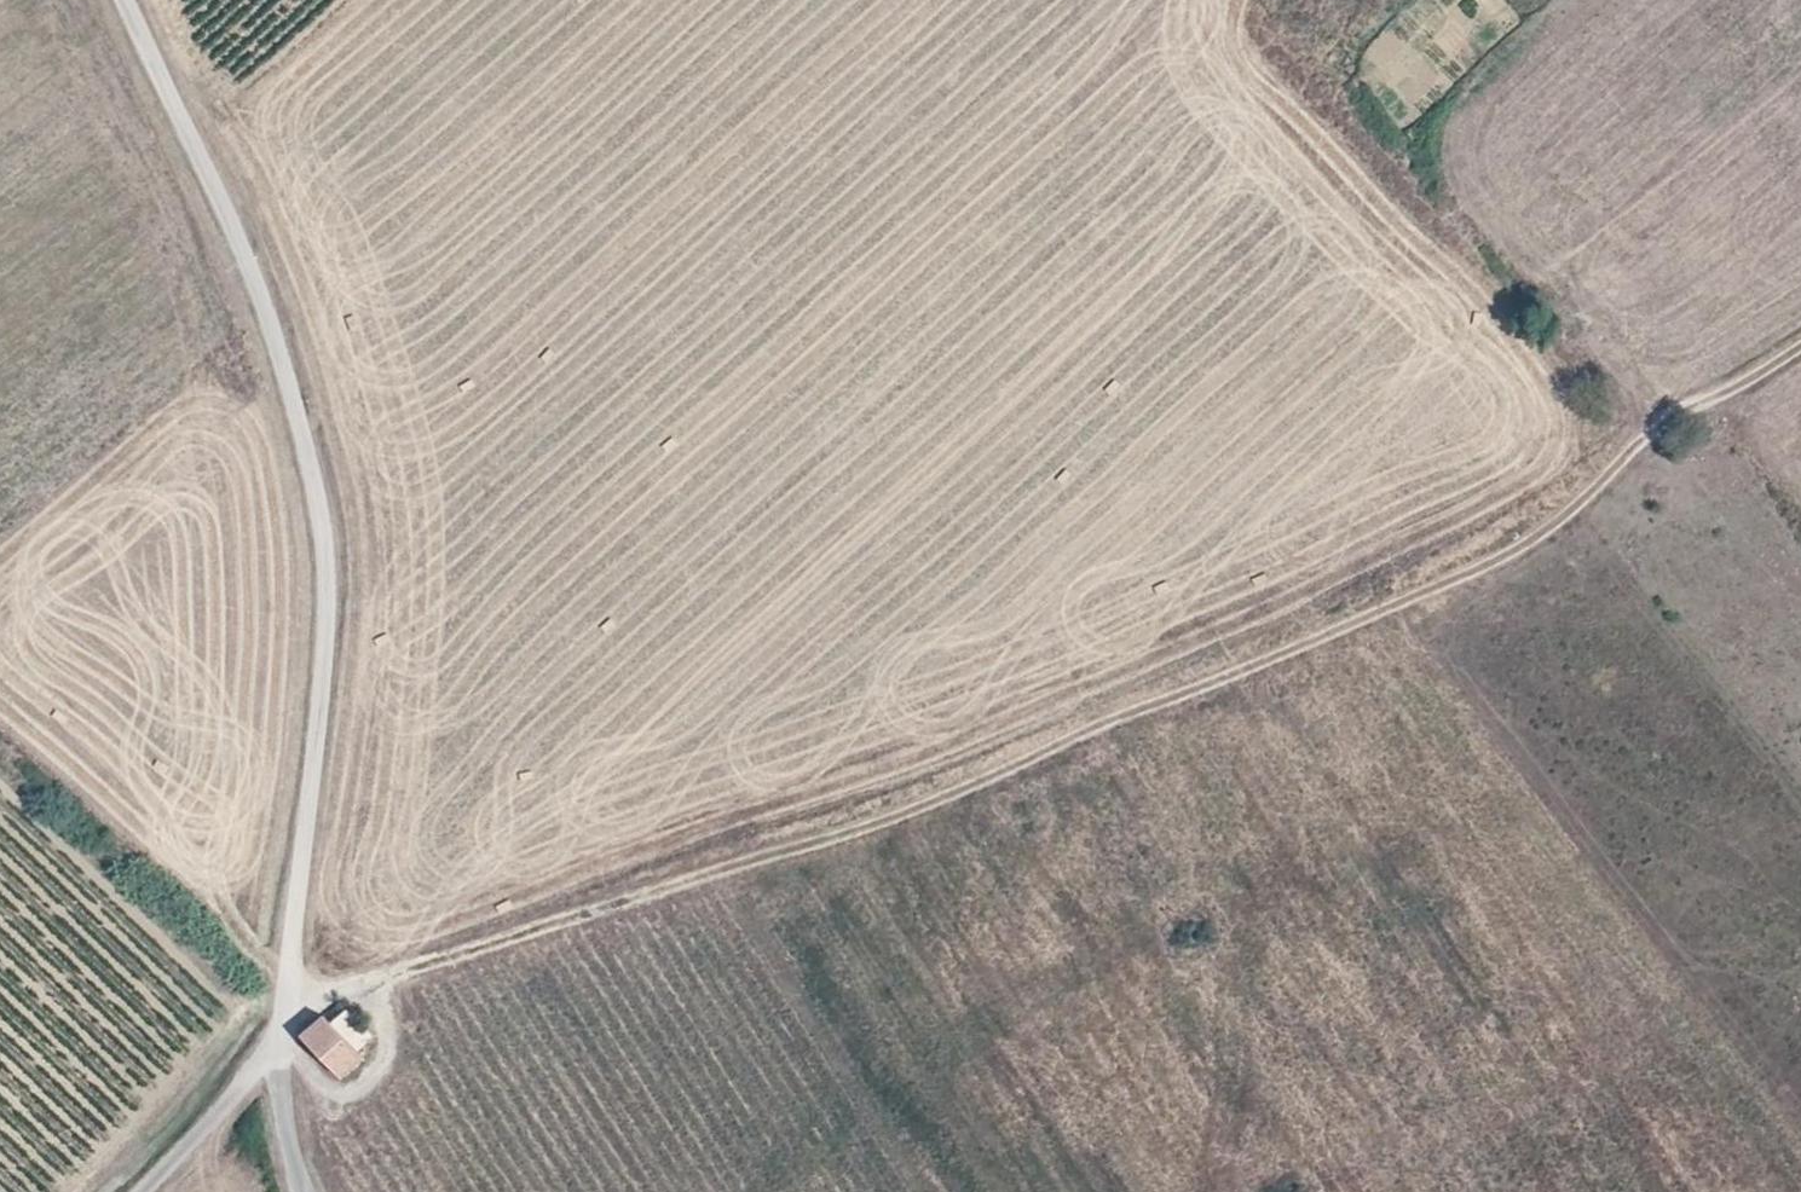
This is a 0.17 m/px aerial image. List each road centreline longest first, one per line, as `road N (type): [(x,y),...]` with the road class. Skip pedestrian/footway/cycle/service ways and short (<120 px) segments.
road 1 (track): [(284,1023),(489,926),(928,796),(1432,585),(1538,556),(1644,443),(1800,344)]
road 2 (unclassified): [(284,1023),(284,967),(320,682),(325,554),(317,500),(260,296),(125,0)]
road 3 (unclassified): [(133,1191),(284,1023)]
road 4 (unclassified): [(305,1191),(284,1086),(284,1023)]

